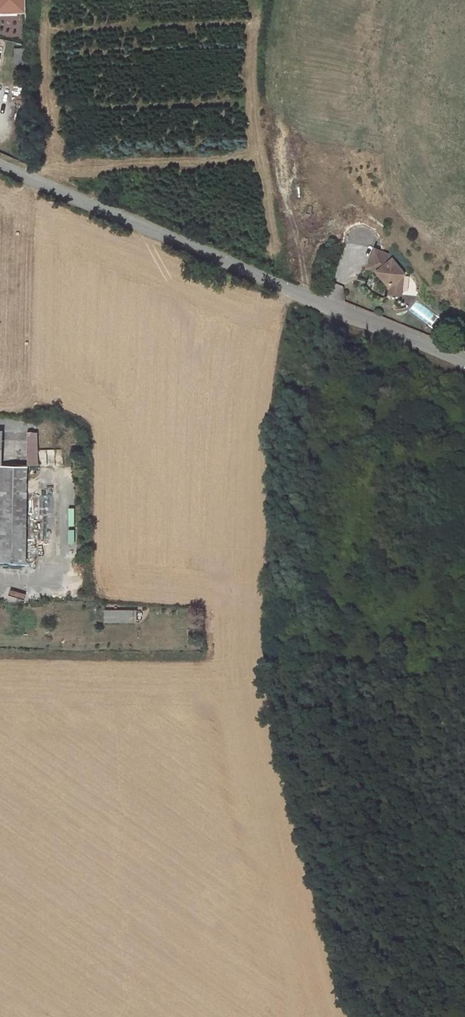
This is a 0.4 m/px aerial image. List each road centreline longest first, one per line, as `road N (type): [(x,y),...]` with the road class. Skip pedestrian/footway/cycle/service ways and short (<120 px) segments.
road 1 (unclassified): [(464,363),(0,169)]

